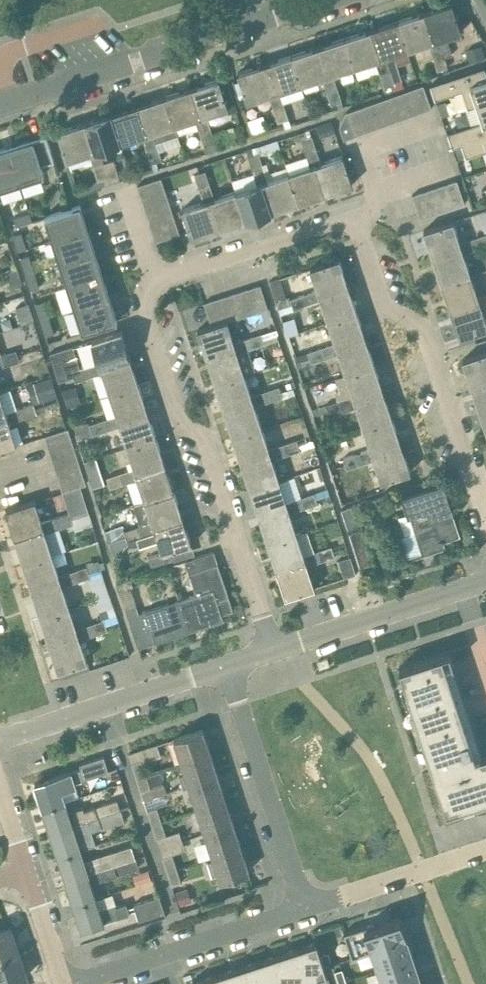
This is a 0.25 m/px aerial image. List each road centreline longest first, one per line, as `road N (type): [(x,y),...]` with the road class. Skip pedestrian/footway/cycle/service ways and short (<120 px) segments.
road 1 (residential): [(485,510),(425,329),(384,307),(356,225),(335,223),(155,279)]
road 2 (residential): [(155,279),(143,317),(176,419),(208,436),(275,654)]
road 3 (residential): [(0,104),(322,0)]
road 4 (residential): [(231,669),(306,908)]
road 5 (residential): [(74,983),(306,908)]
road 6 (residential): [(0,746),(231,669)]
road 7 (residential): [(275,654),(485,585)]
road 8 (residential): [(306,908),(485,849)]

